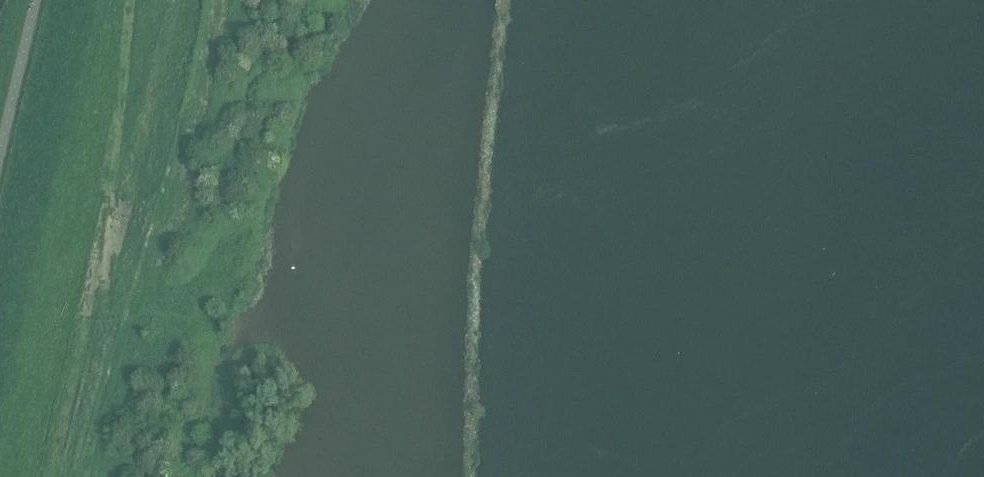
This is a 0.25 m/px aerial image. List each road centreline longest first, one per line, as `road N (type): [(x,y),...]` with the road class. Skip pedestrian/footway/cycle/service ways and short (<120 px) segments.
road 1 (track): [(97,258),(126,0)]

